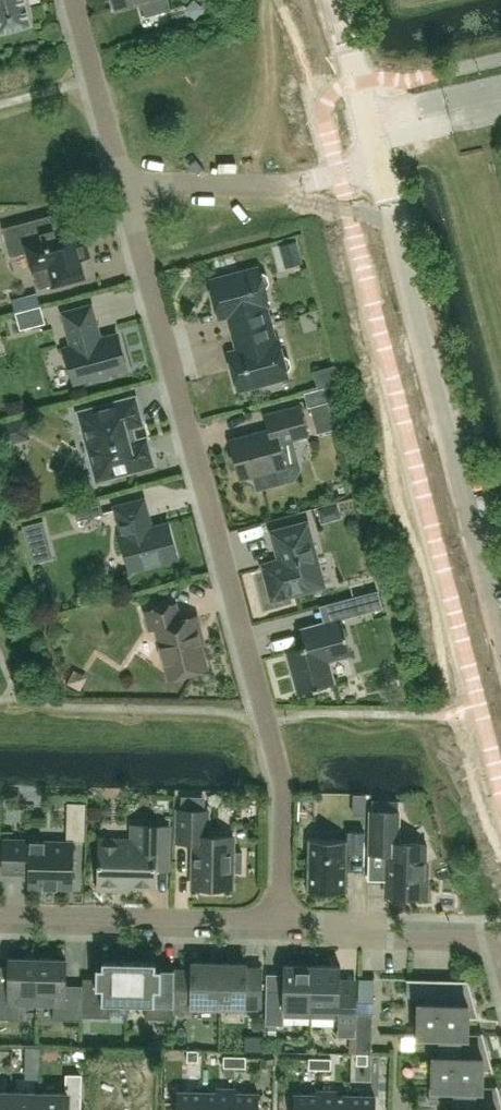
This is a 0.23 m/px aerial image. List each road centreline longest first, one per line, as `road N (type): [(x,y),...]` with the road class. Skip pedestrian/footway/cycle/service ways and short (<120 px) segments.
road 1 (residential): [(122,182),(284,788),(281,919)]
road 2 (residential): [(500,628),(378,160)]
road 3 (residential): [(281,919),(0,912)]
road 4 (residential): [(122,182),(285,186),(378,160)]
road 5 (residential): [(281,919),(317,919),(394,940),(497,946)]
road 6 (residential): [(122,182),(75,0)]
road 7 (residential): [(378,160),(336,0)]

